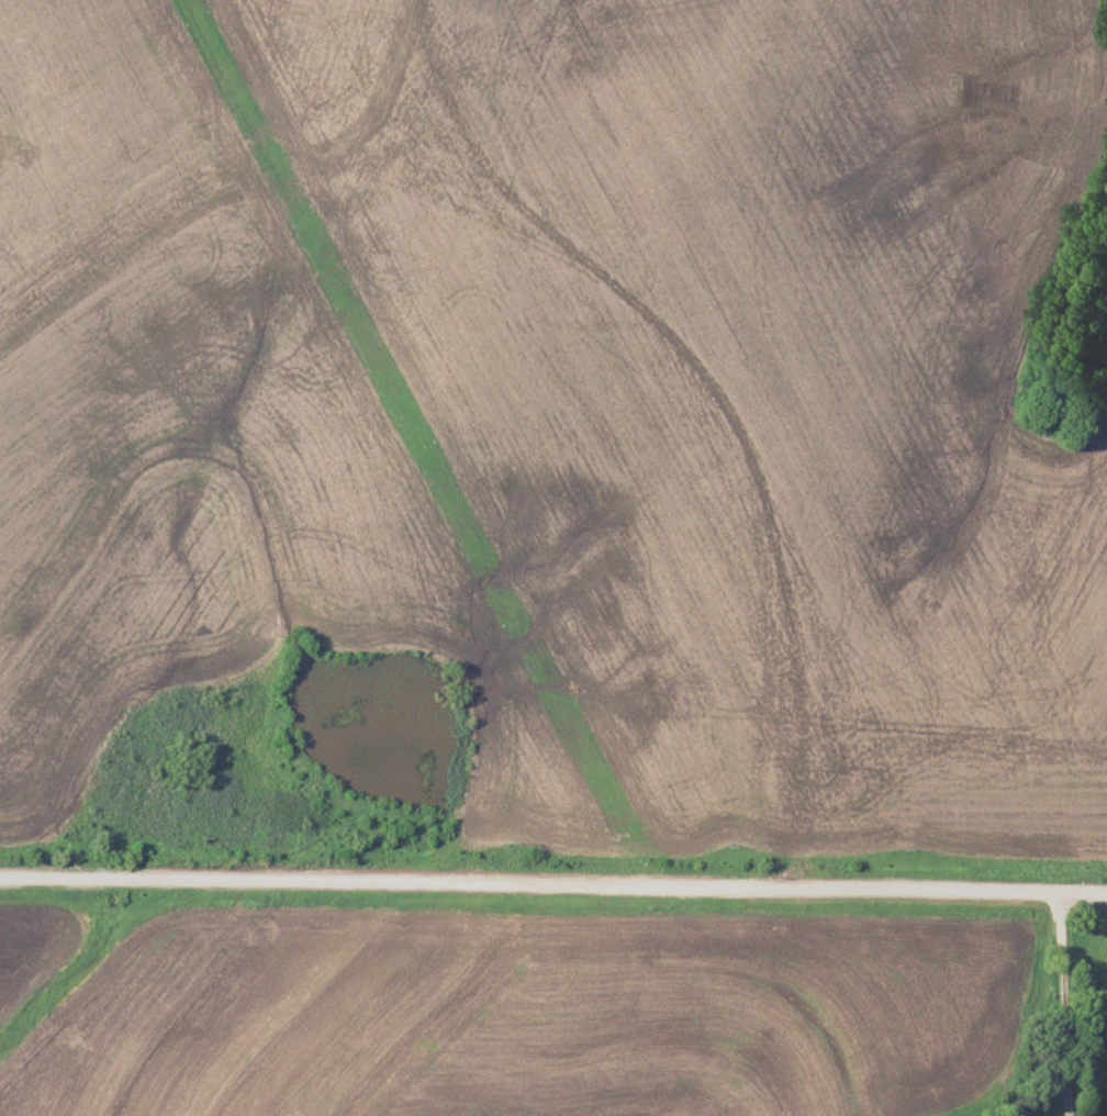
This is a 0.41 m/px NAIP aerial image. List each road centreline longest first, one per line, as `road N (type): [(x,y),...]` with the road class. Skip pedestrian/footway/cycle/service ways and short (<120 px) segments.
road 1 (residential): [(0,872),(1106,891)]
road 2 (residential): [(1060,890),(1088,1115)]

